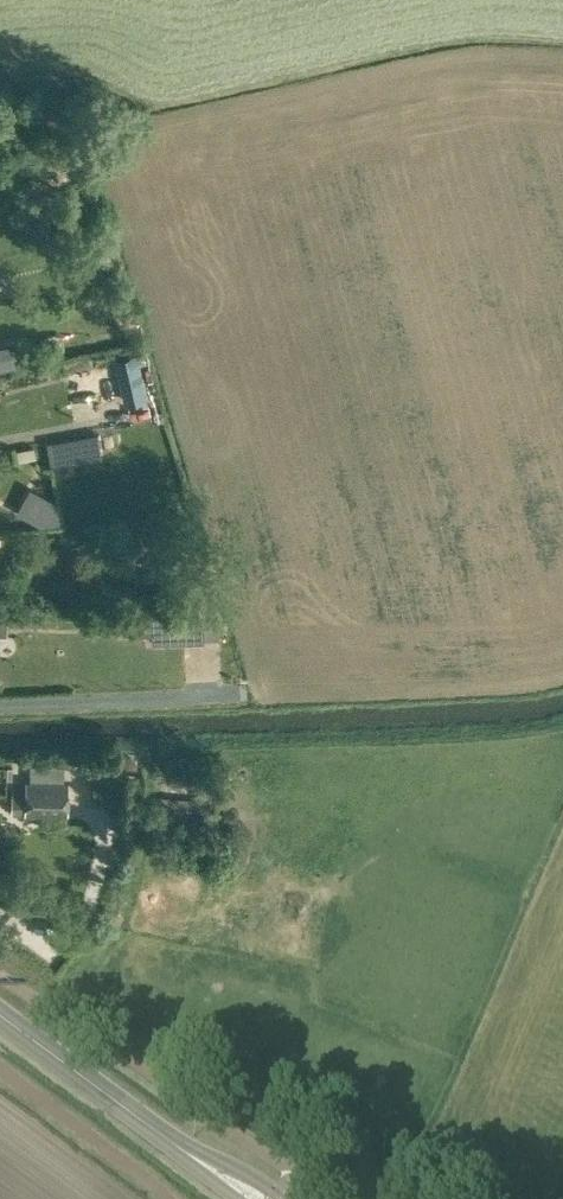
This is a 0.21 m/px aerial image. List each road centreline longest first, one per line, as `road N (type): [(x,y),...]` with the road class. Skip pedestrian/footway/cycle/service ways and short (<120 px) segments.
road 1 (secondary): [(158,1137),(0,1013)]
road 2 (secondary): [(283,1198),(258,1180),(158,1137)]

